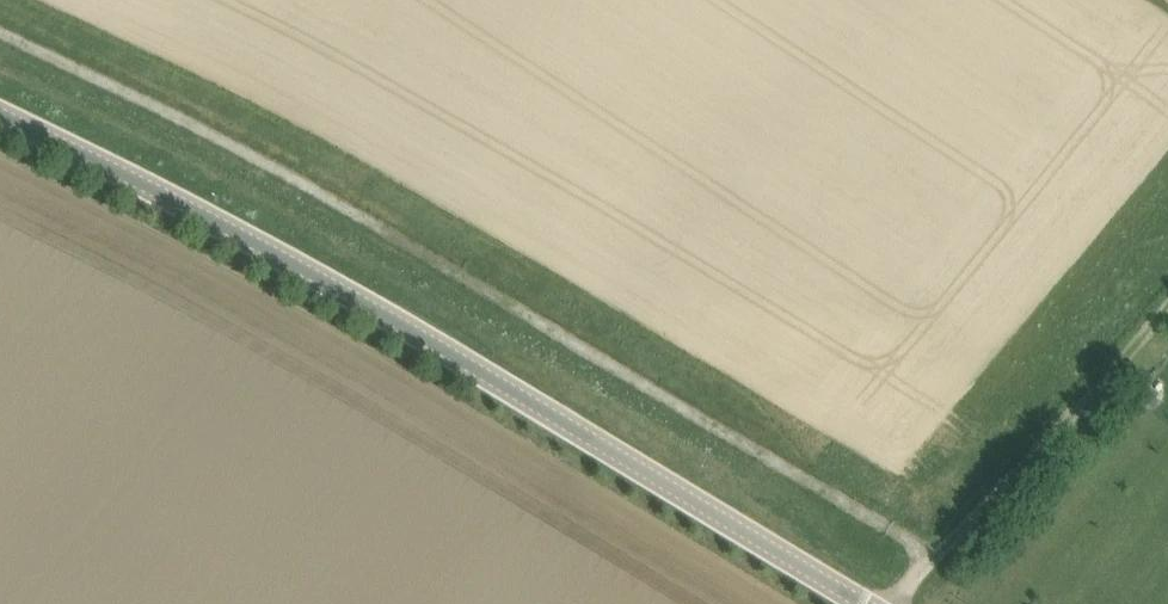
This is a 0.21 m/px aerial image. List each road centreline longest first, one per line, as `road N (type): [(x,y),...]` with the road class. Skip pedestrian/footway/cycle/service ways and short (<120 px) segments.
road 1 (track): [(932,558),(269,163),(0,29)]
road 2 (tertiary): [(865,603),(248,237),(0,115)]
road 3 (track): [(1167,310),(894,603)]

